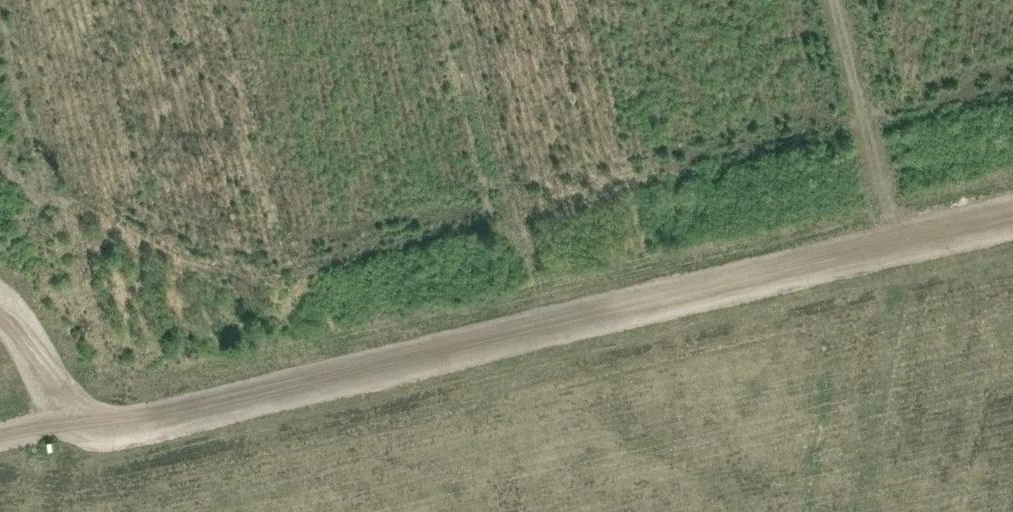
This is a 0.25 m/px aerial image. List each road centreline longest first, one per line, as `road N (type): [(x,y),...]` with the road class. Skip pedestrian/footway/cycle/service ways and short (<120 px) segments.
road 1 (track): [(839,0),(899,237)]

